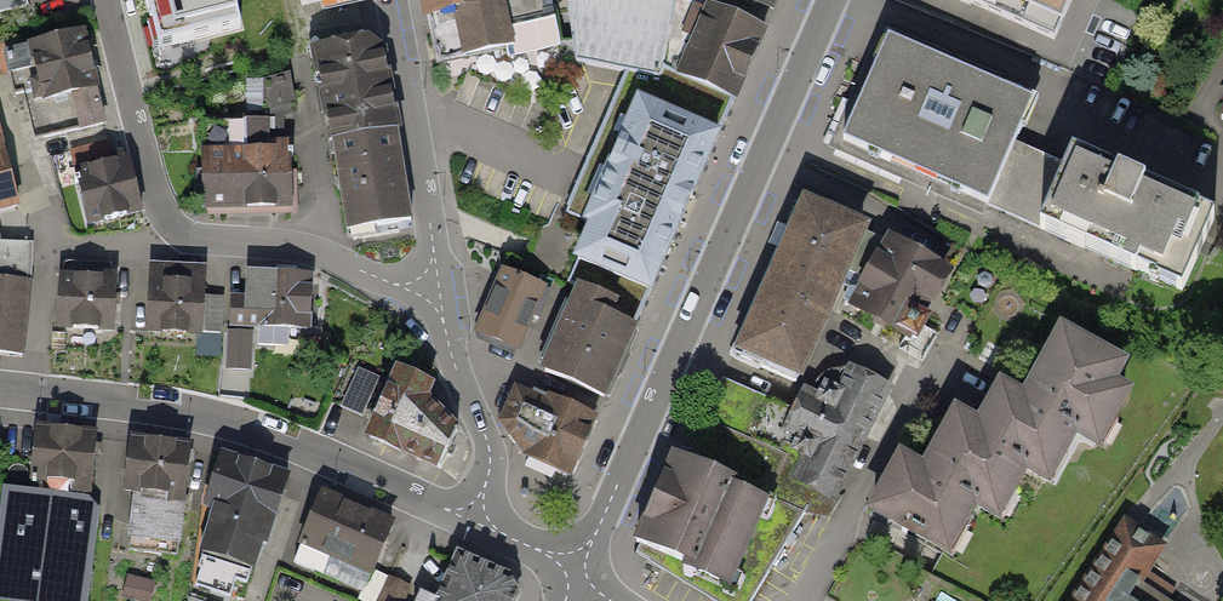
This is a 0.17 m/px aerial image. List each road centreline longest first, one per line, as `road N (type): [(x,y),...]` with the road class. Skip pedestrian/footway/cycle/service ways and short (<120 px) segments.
road 1 (residential): [(833,0),(576,574)]
road 2 (residential): [(107,0),(154,193),(182,234),(277,243),(430,288)]
road 3 (residential): [(471,520),(273,436),(195,412),(0,389)]
road 4 (residential): [(430,288),(434,251),(391,0)]
road 5 (residential): [(471,520),(489,450),(430,288)]

